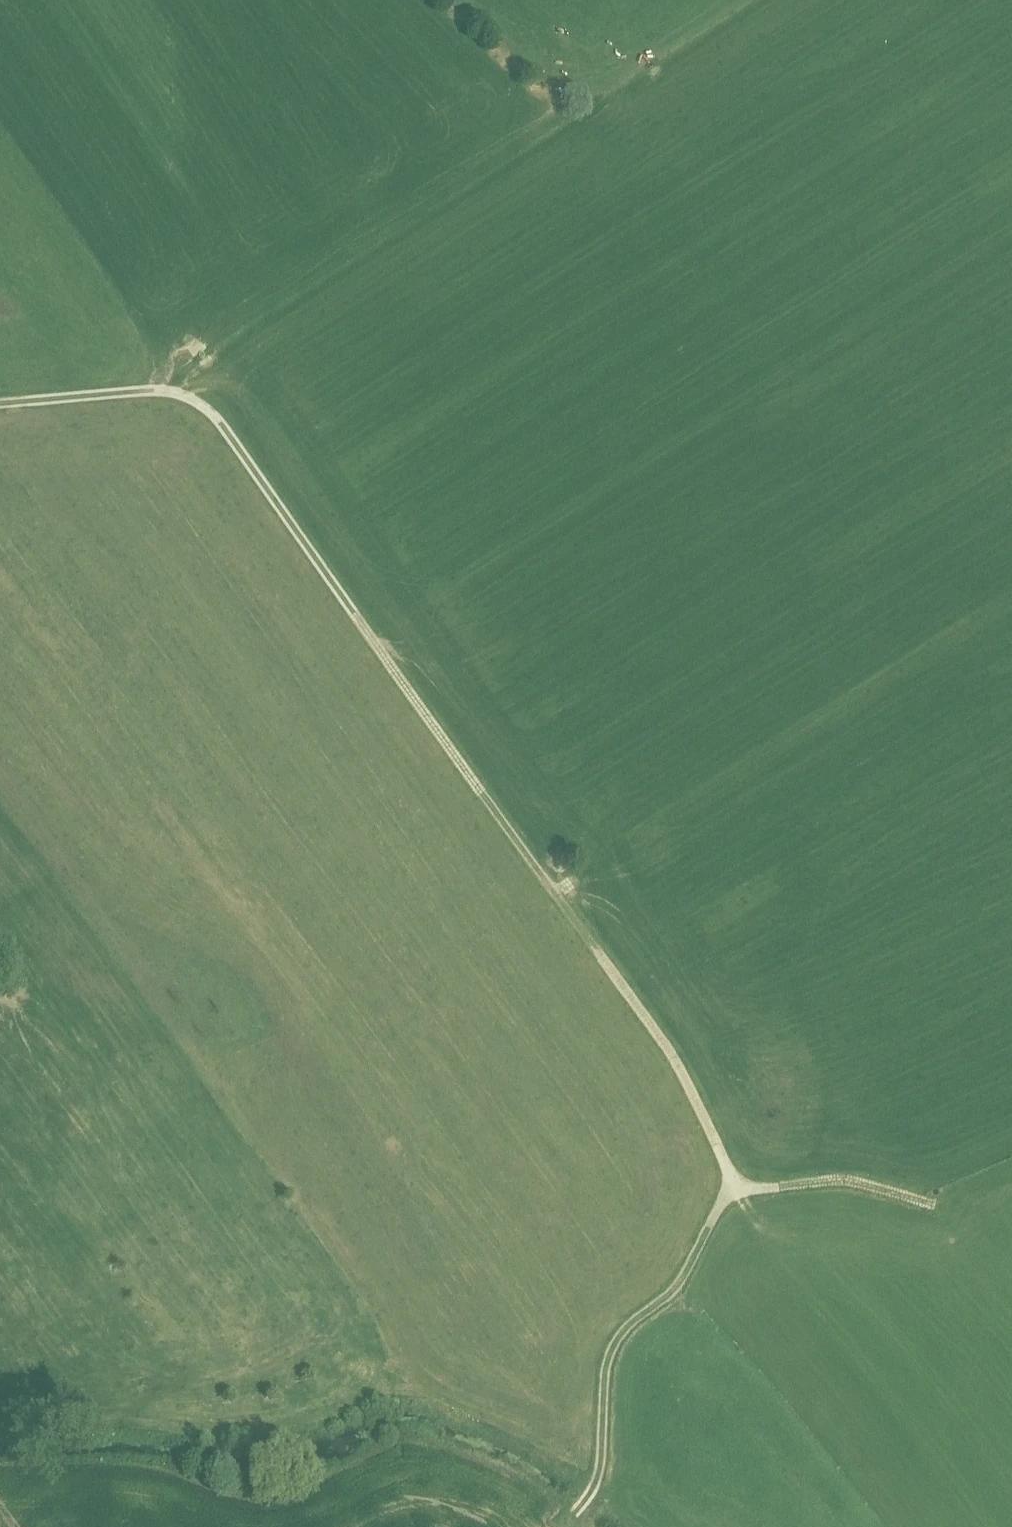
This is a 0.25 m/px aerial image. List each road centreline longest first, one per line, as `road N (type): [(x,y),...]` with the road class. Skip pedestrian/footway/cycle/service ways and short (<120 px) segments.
road 1 (track): [(0,403),(159,389),(208,408),(682,1073),(730,1173),(728,1187),(677,1284),(612,1346),(599,1471),(560,1526)]
road 2 (track): [(730,1173),(763,1188),(844,1178),(934,1204)]

